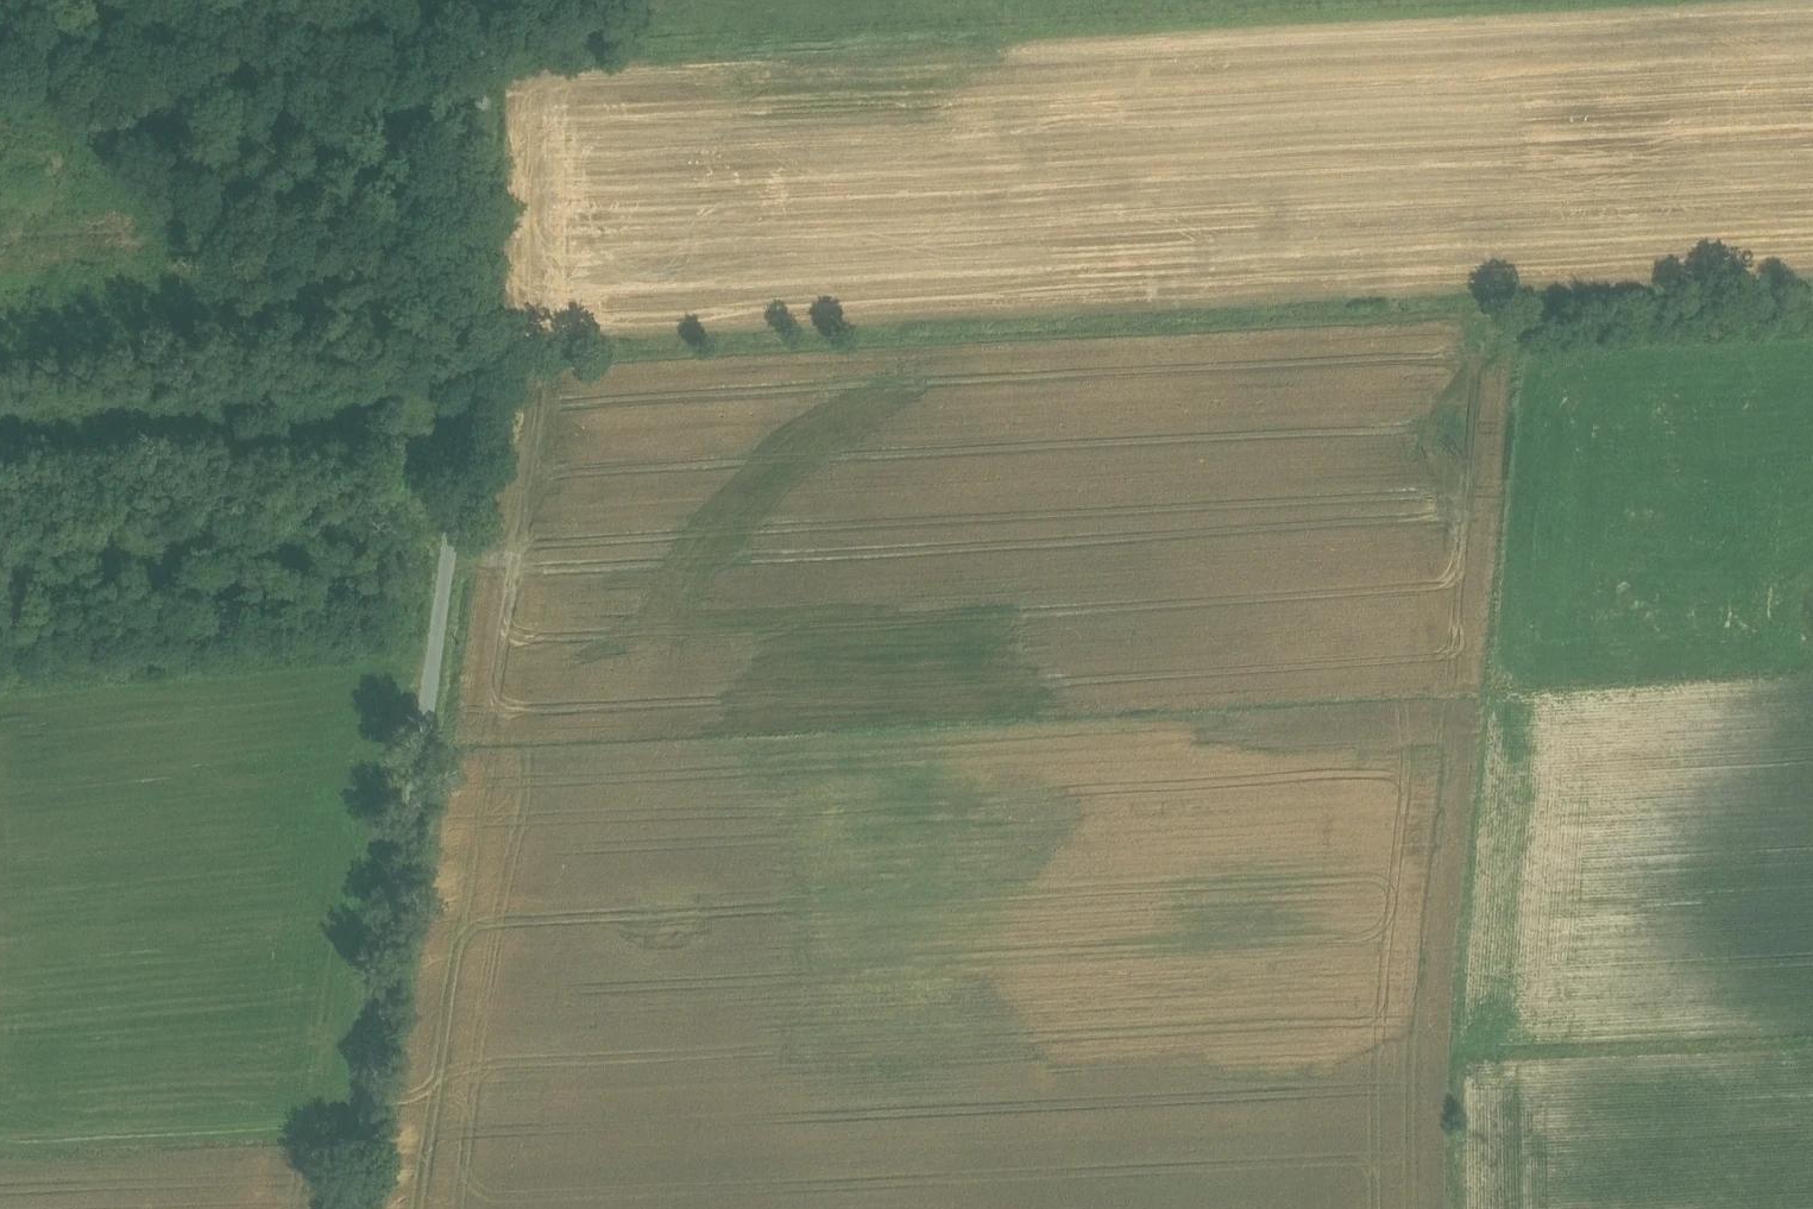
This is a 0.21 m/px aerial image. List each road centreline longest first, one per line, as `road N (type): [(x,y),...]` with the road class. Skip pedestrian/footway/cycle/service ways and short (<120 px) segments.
road 1 (unclassified): [(480,0),(469,387),(350,1208)]
road 2 (track): [(478,36),(0,55)]

